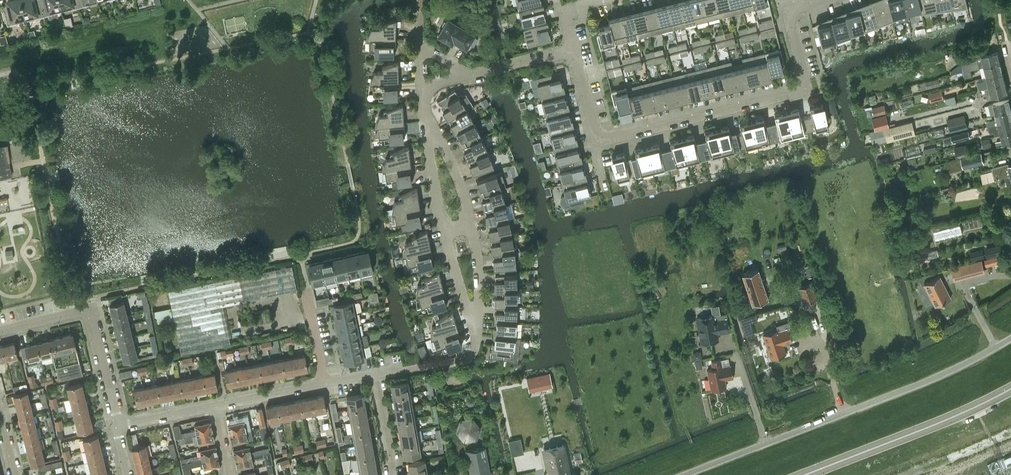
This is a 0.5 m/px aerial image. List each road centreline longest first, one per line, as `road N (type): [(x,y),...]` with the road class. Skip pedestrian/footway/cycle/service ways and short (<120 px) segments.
road 1 (residential): [(573,50),(597,141),(806,88),(786,12)]
road 2 (unclassified): [(684,474),(944,374),(1010,338)]
road 3 (tertiary): [(803,474),(1010,388)]
road 4 (residential): [(117,426),(89,310)]

